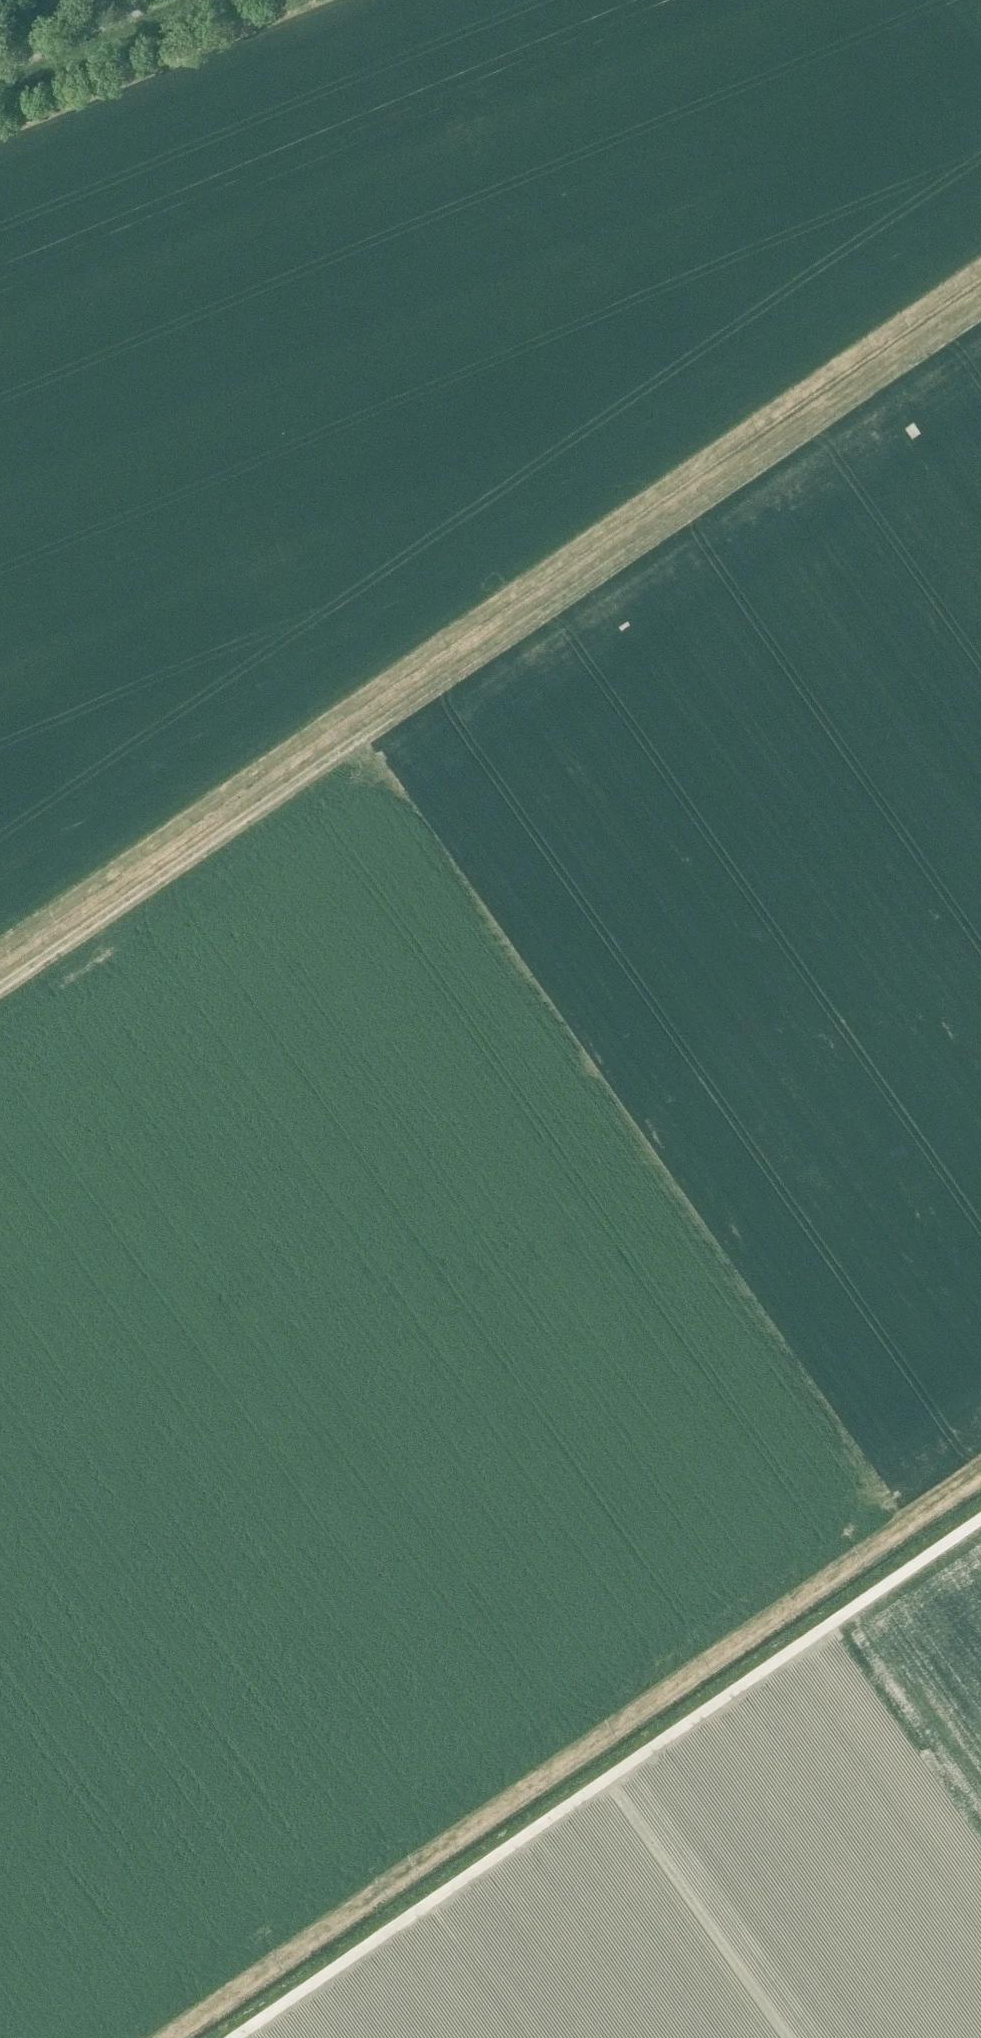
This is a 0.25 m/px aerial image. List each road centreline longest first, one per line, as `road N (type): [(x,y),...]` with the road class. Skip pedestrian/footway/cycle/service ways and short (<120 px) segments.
road 1 (unclassified): [(0,60),(143,0)]

